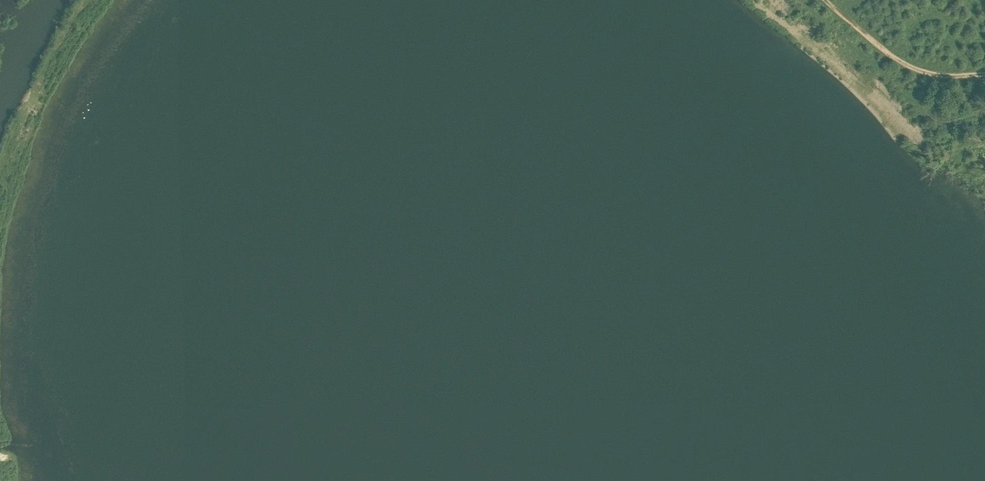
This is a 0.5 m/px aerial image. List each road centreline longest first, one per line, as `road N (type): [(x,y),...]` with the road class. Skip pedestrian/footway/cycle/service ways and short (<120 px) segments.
road 1 (track): [(825,0),(906,65),(941,75),(984,74)]

